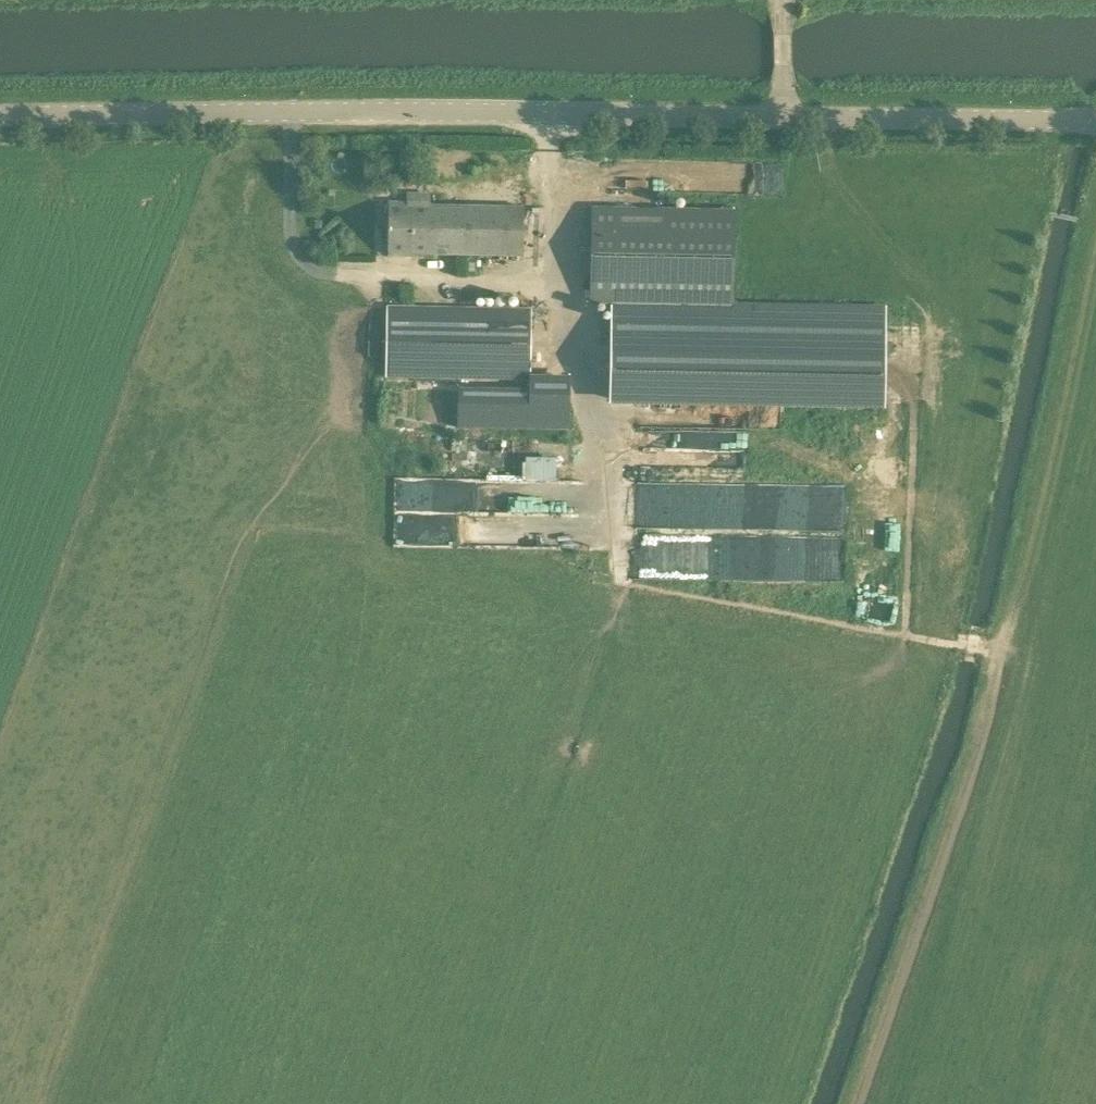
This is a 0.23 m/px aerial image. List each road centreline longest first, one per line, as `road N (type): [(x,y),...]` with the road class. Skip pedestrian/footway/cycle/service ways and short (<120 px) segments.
road 1 (tertiary): [(0,118),(1095,122)]

